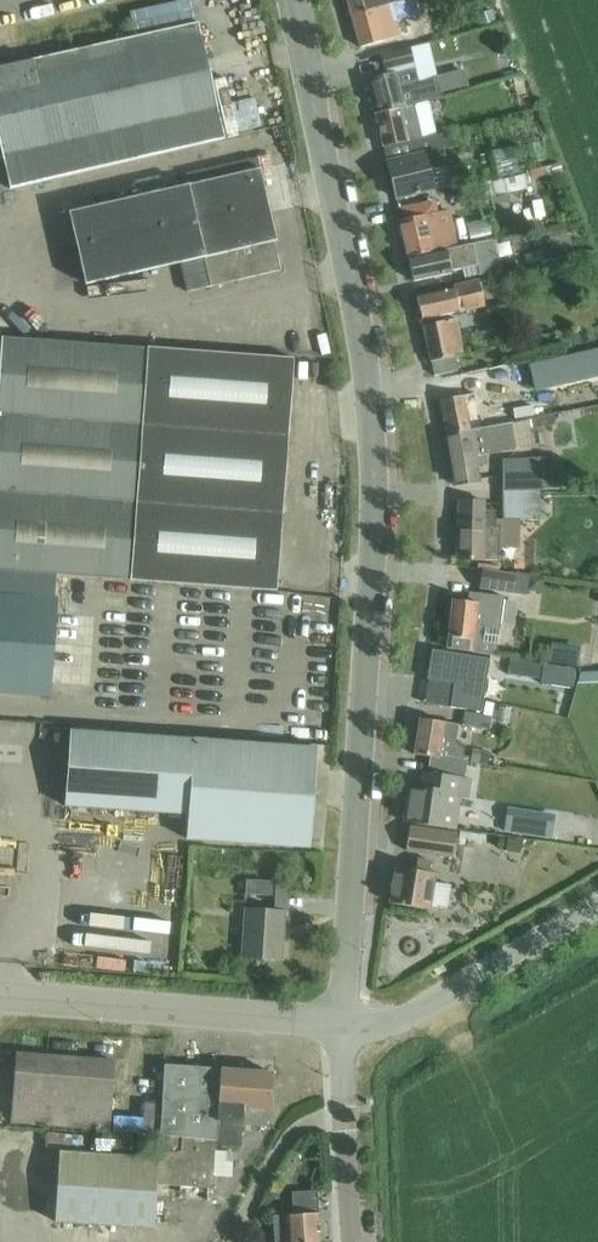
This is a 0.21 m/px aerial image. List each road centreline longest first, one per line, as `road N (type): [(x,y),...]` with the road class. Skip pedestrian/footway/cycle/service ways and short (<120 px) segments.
road 1 (residential): [(343,1023),(376,522),(373,441),(362,346),(289,0)]
road 2 (unclassified): [(343,1023),(0,998)]
road 3 (residential): [(343,1023),(431,1007),(485,976)]
road 4 (unclassified): [(485,976),(597,909)]
road 5 (residential): [(351,1241),(341,1117)]

